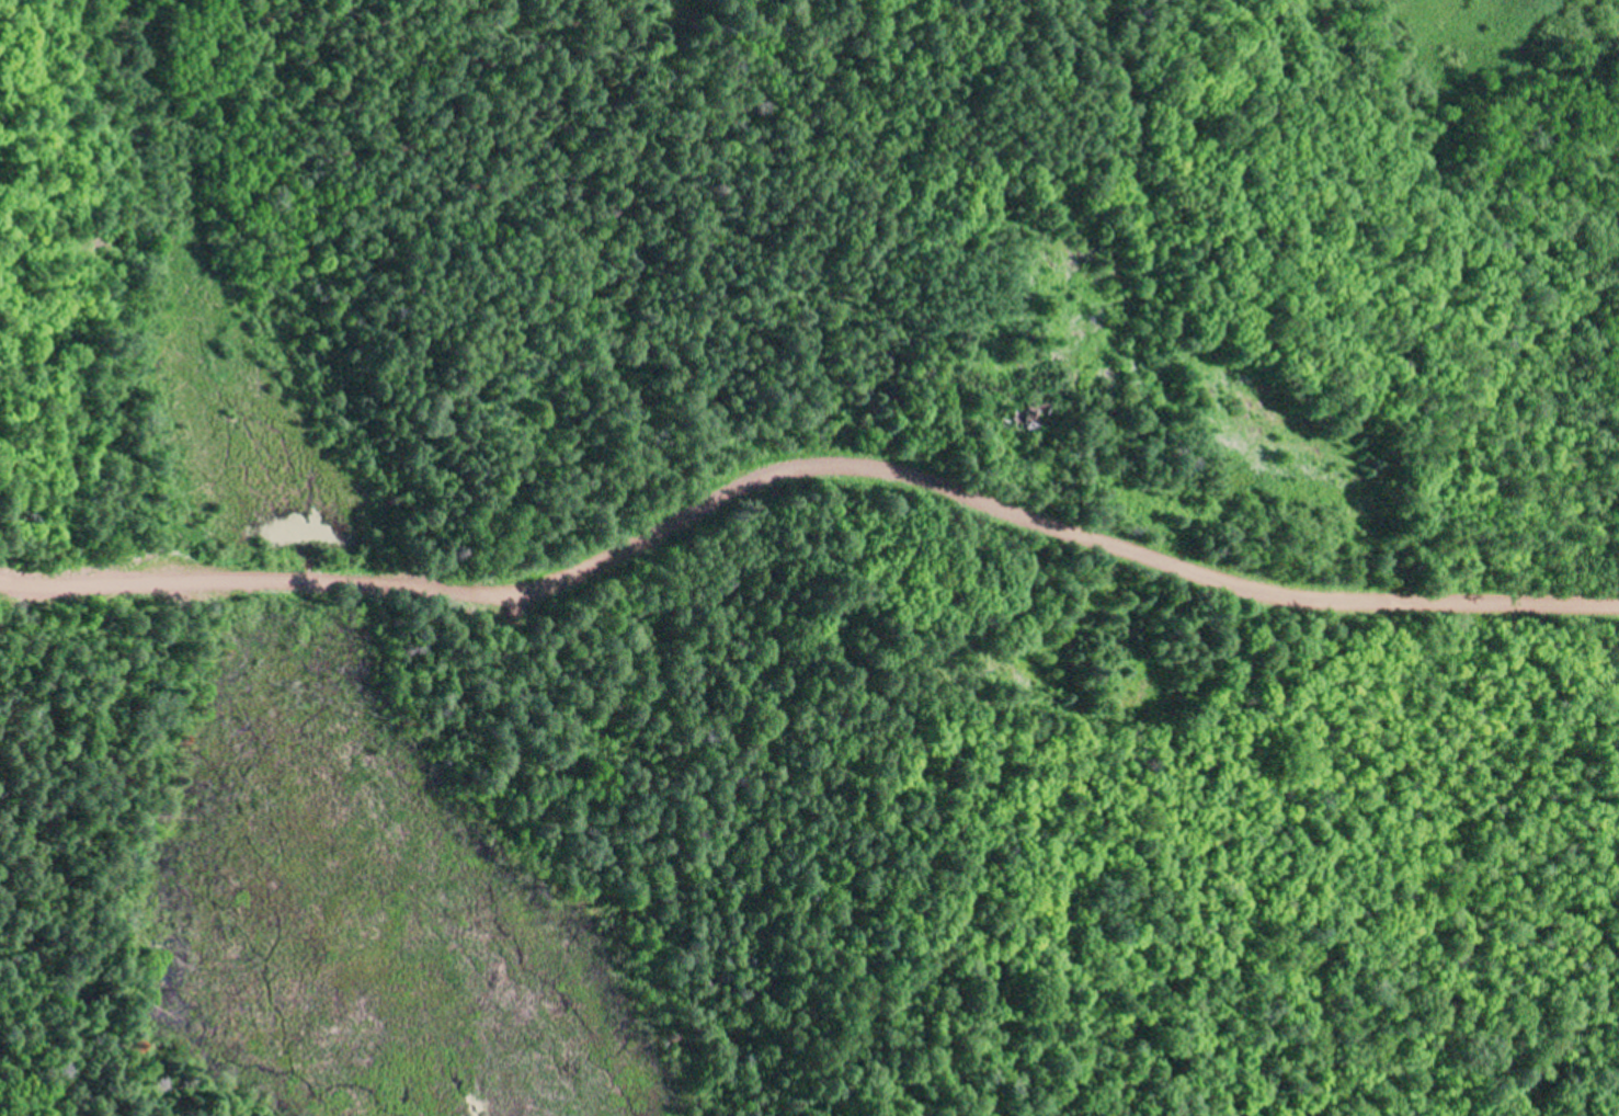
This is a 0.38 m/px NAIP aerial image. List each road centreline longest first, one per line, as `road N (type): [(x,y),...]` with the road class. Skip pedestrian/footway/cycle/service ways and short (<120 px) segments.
road 1 (residential): [(1618,609),(1268,597),(875,467),(789,468),(540,593),(0,573)]

